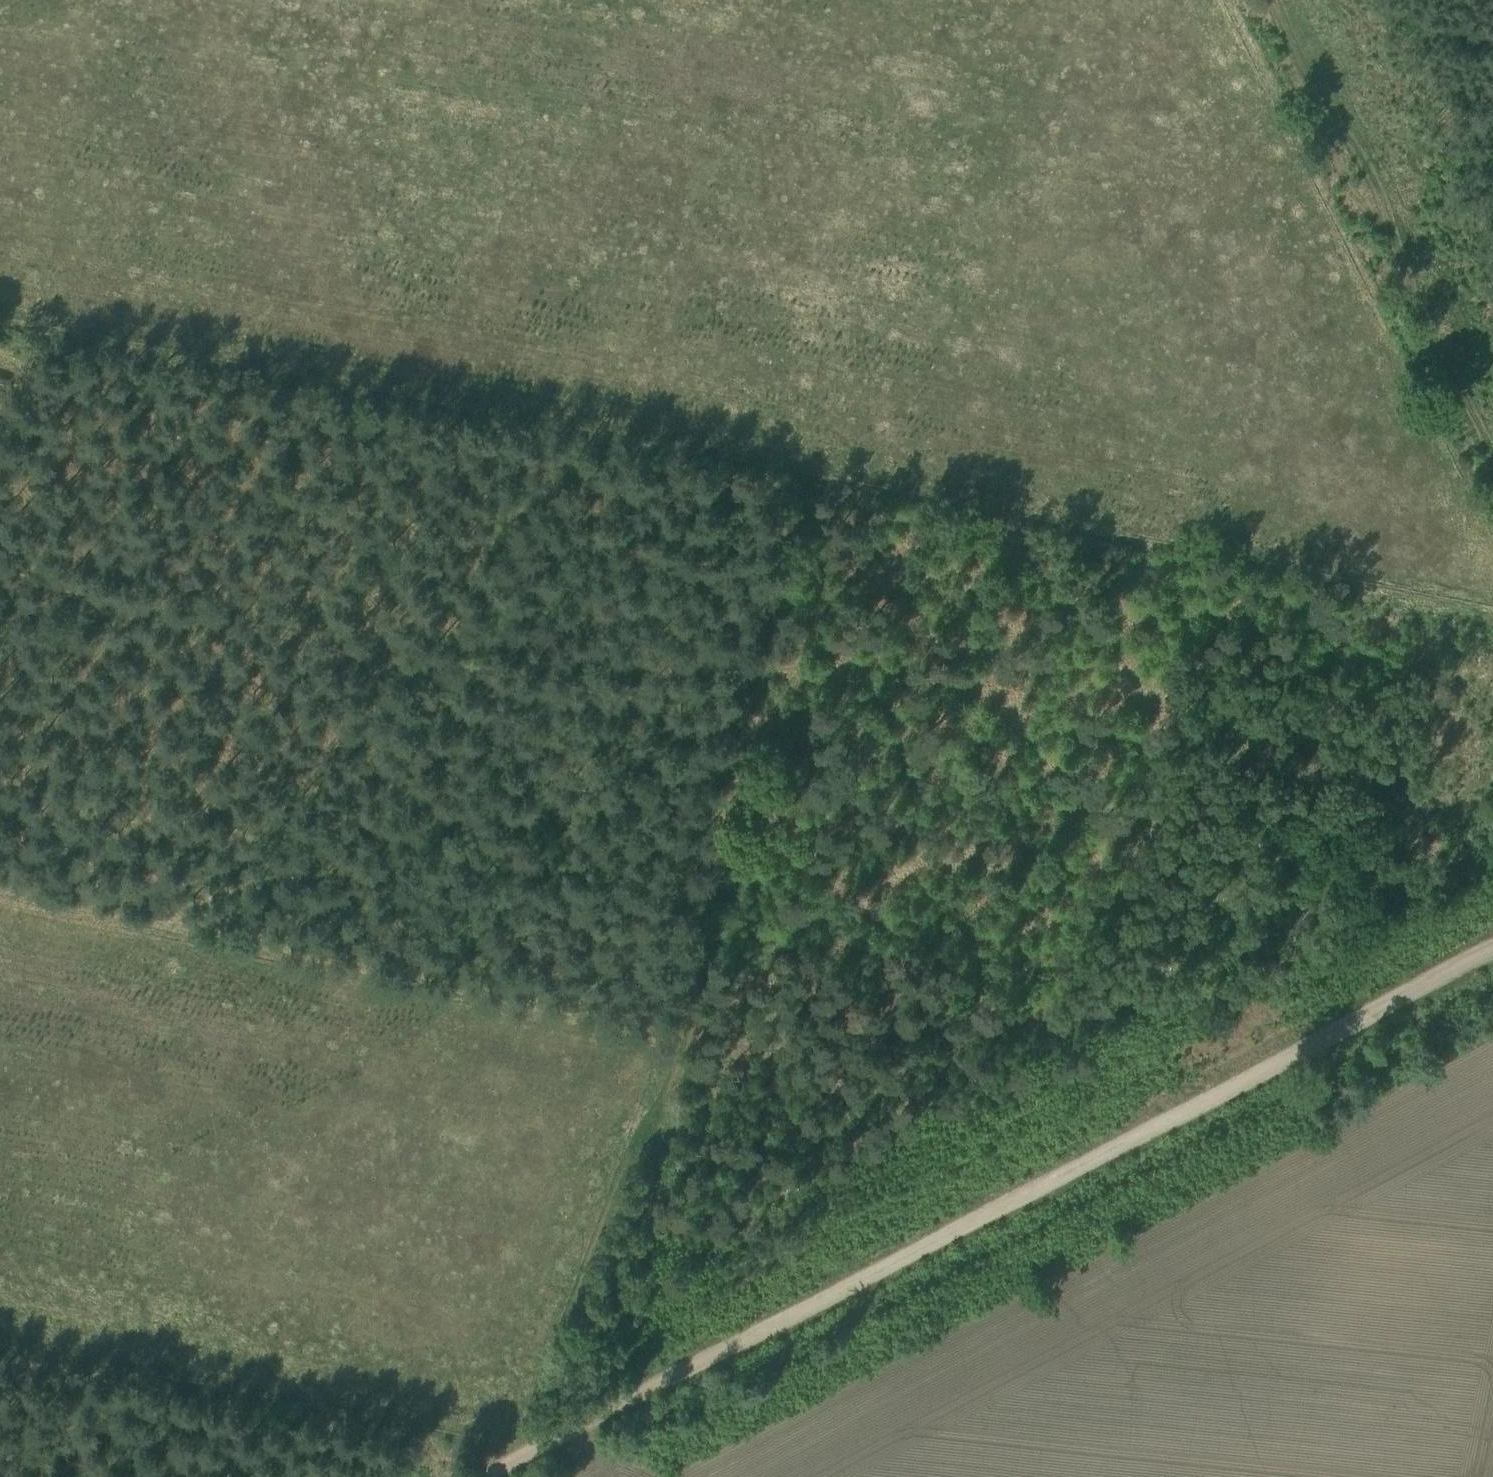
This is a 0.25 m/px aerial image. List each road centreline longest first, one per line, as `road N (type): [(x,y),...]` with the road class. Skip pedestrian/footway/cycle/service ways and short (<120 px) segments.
road 1 (track): [(1492,947),(488,1476)]
road 2 (track): [(1252,0),(1492,493)]

